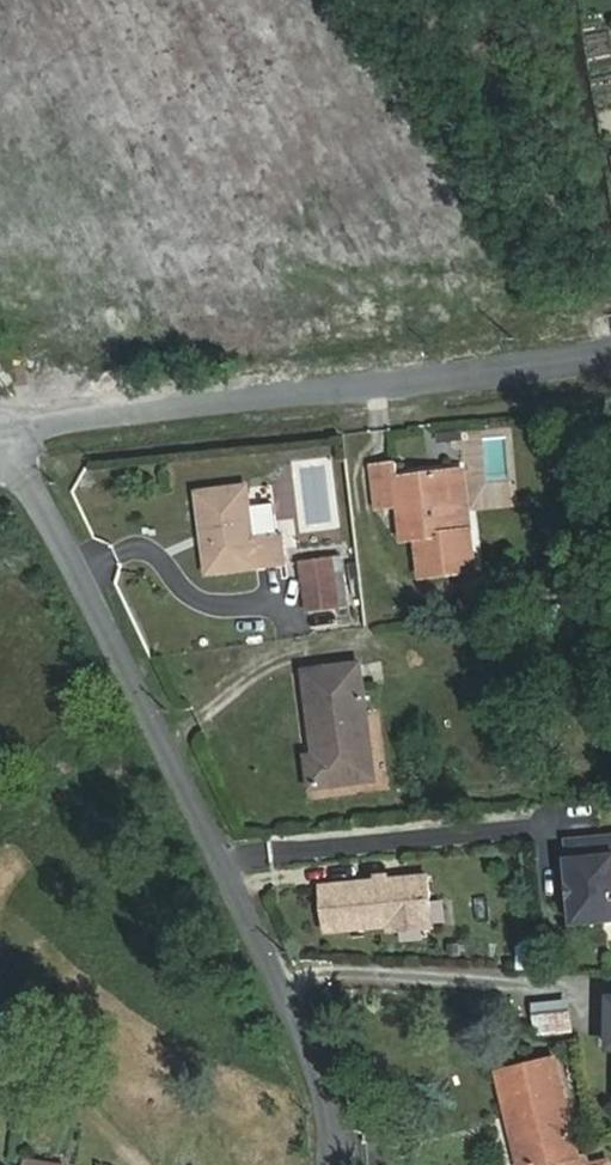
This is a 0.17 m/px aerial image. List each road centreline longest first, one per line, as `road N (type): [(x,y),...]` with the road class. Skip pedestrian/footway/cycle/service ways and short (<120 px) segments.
road 1 (residential): [(329,1164),(319,1078),(24,425)]
road 2 (residential): [(24,425),(610,376)]

